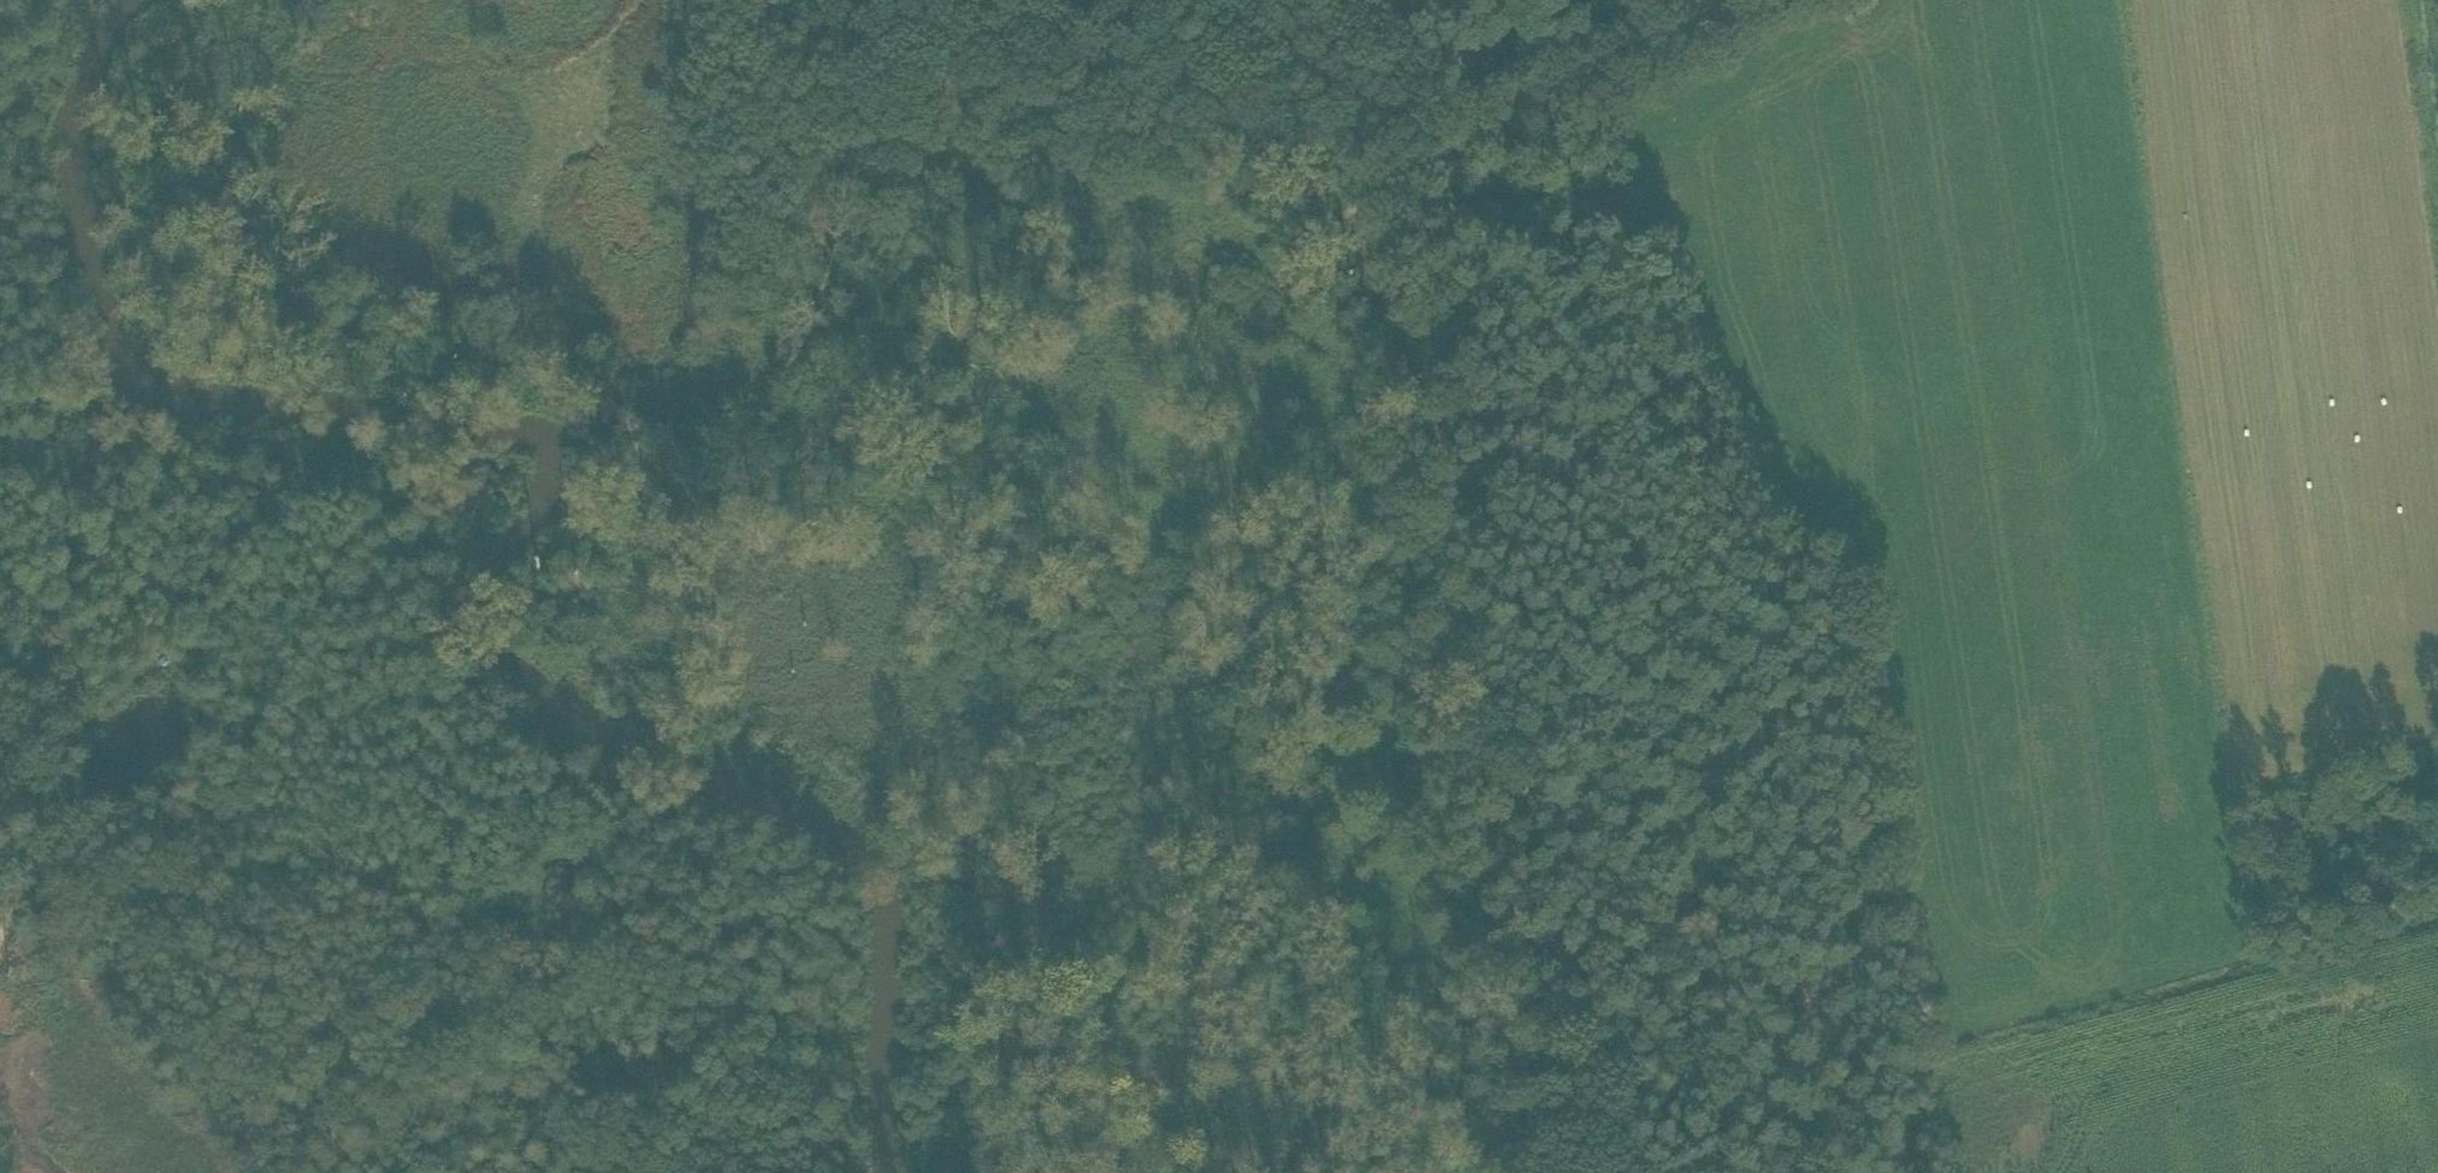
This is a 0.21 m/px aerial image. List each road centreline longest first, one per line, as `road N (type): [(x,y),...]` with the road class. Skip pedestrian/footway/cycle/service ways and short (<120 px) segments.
road 1 (track): [(1578,1172),(1448,446),(1346,212),(1222,0)]
road 2 (track): [(1346,212),(1754,0)]

